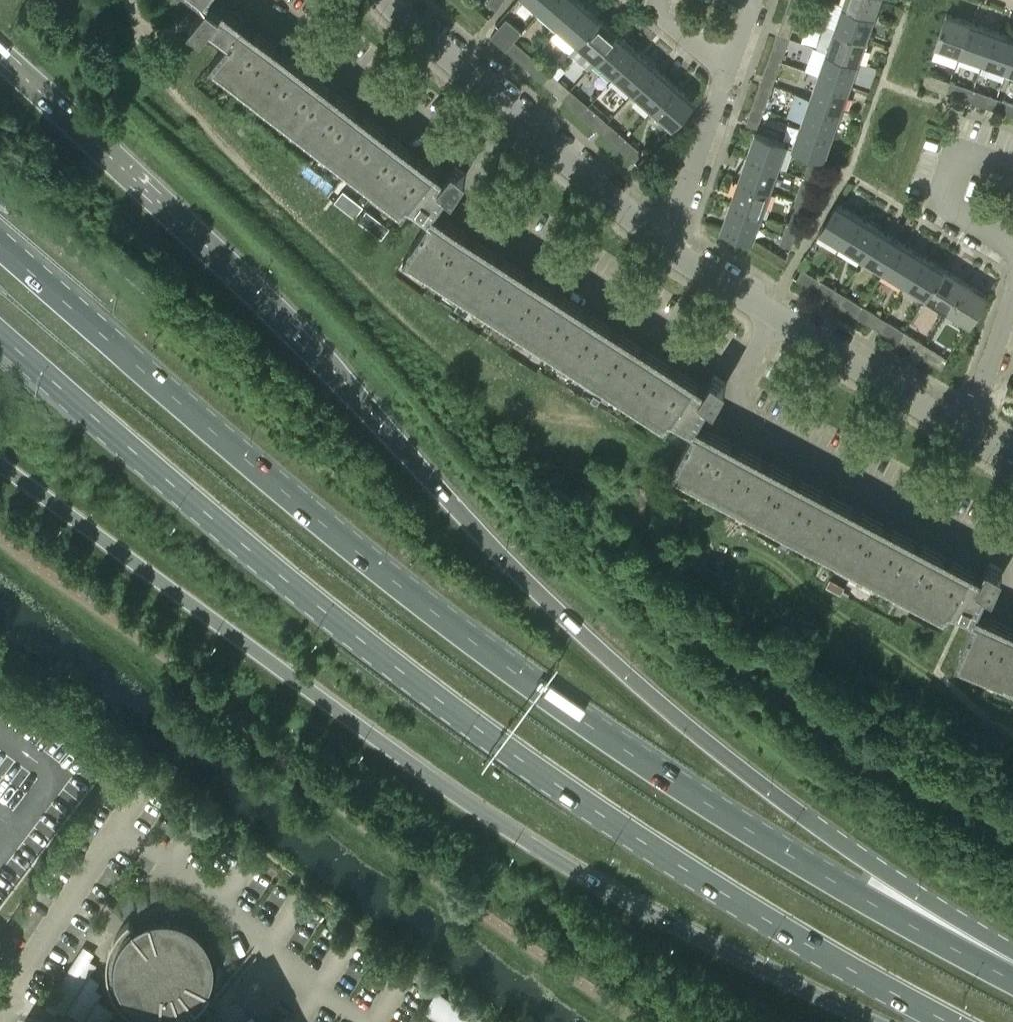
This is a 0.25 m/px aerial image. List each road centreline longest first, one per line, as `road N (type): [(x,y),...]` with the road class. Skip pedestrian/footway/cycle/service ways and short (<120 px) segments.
road 1 (trunk): [(1012,959),(824,832),(647,694),(506,562),(261,295),(0,56)]
road 2 (trunk): [(1012,980),(706,803),(477,639),(0,246)]
road 3 (trunk): [(0,335),(447,710),(591,812),(828,961),(951,1021)]
road 4 (trunk): [(0,466),(323,707),(552,865),(874,1021)]
road 5 (residential): [(390,0),(666,245)]
road 6 (residential): [(666,245),(776,303),(962,422)]
road 7 (residential): [(666,245),(731,72)]
road 8 (residential): [(962,422),(1012,297)]

